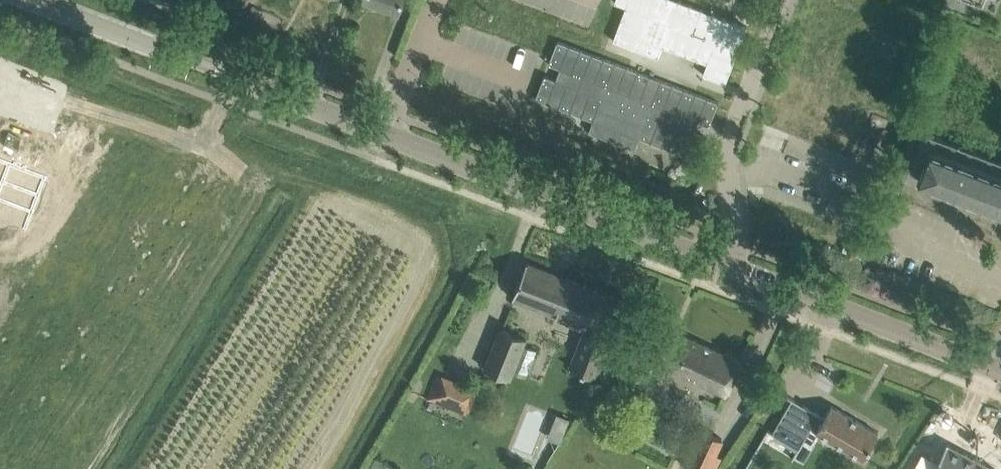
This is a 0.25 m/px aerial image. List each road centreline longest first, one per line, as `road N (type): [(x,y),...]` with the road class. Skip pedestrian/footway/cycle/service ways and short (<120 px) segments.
road 1 (tertiary): [(192,59),(721,262)]
road 2 (tertiary): [(721,262),(1000,369)]
road 3 (unclassified): [(721,262),(733,225),(730,140),(782,0)]
road 4 (tertiary): [(192,59),(37,0)]

